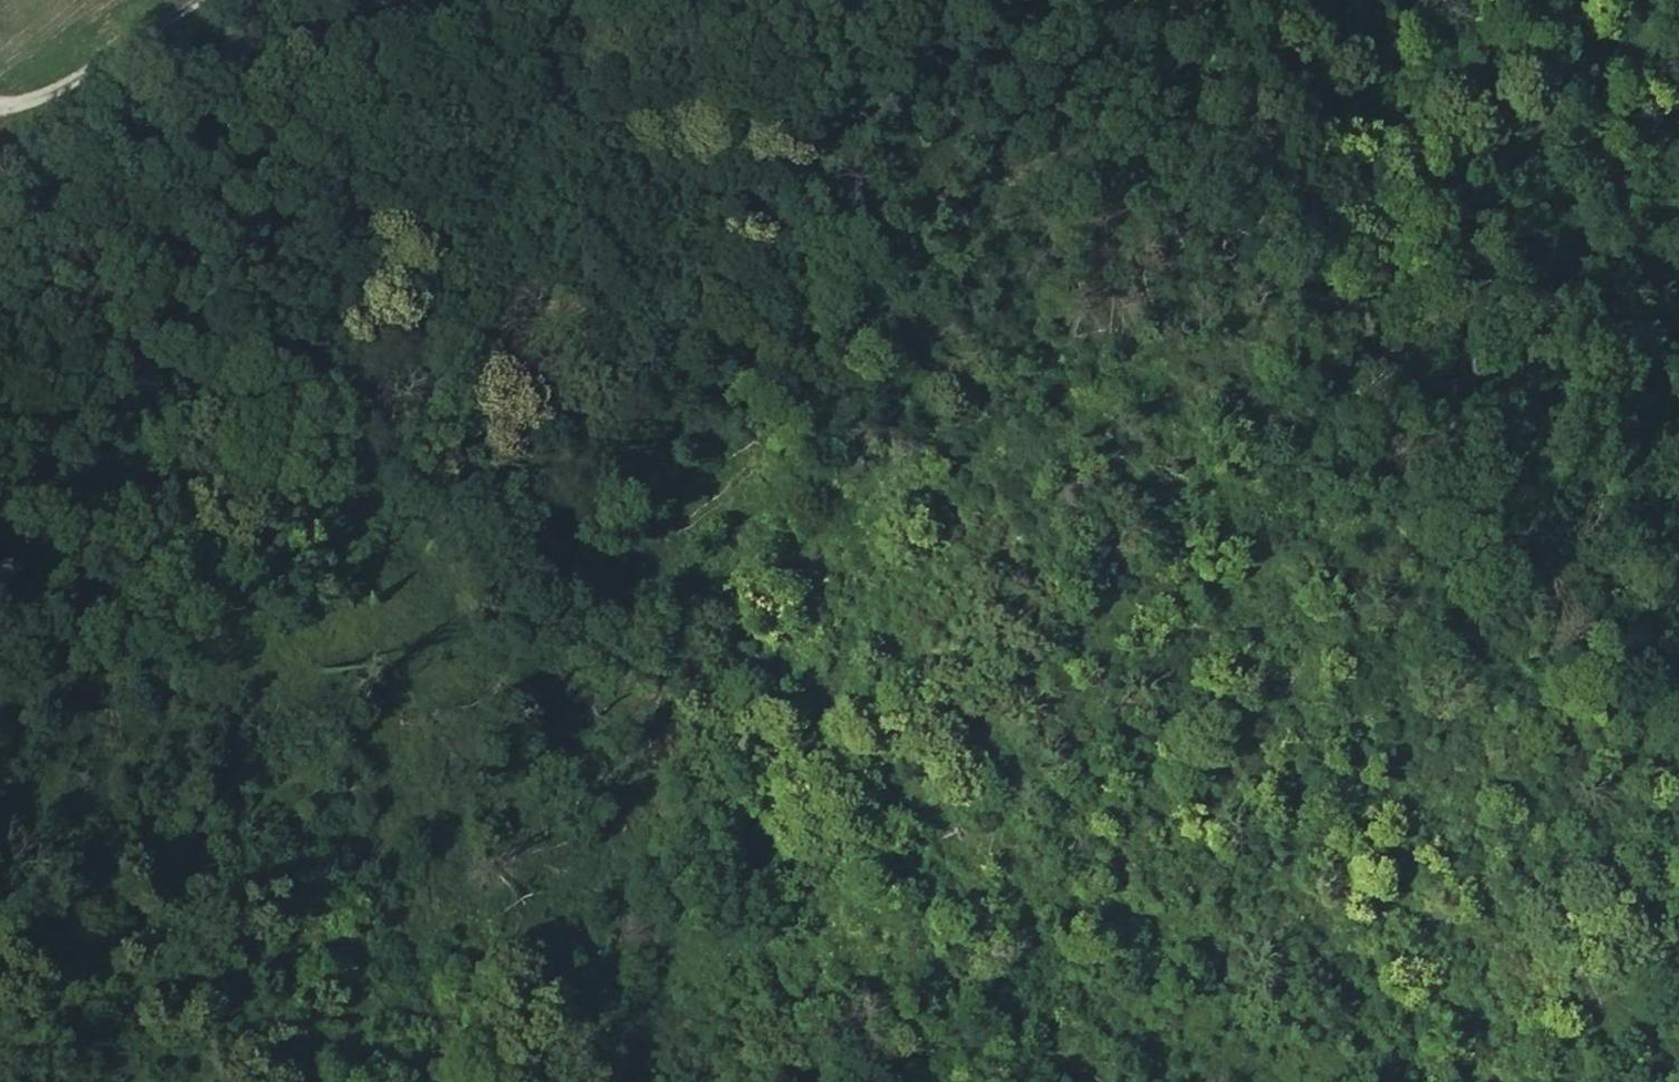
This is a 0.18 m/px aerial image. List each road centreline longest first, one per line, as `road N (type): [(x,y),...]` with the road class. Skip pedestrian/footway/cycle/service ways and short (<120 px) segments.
road 1 (track): [(0,102),(87,73),(192,0)]

